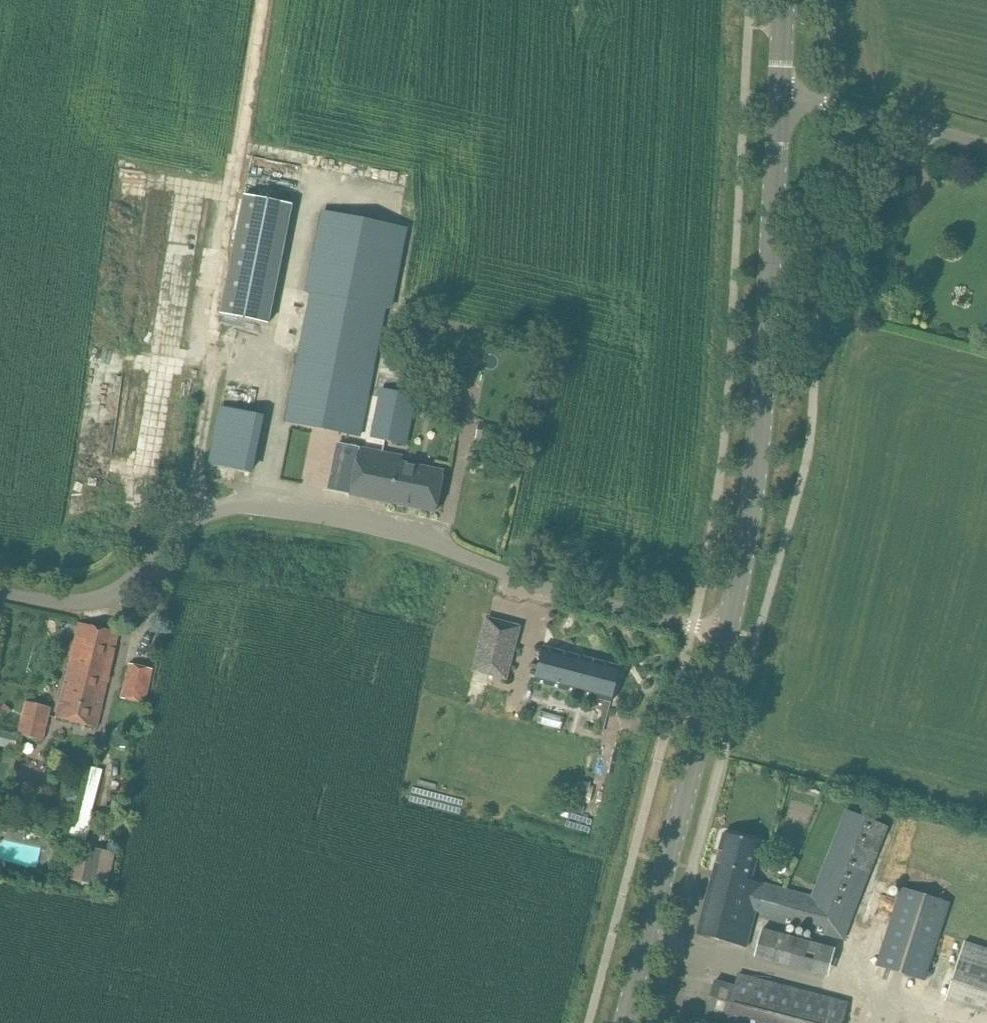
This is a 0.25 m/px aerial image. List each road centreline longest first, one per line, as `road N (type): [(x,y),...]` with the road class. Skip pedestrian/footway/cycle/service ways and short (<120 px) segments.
road 1 (unclassified): [(730,630),(604,604),(440,542),(270,507),(219,507),(175,529),(132,584),(96,603),(0,594)]
road 2 (tertiary): [(730,630),(765,394),(783,102)]
road 3 (track): [(268,0),(188,523)]
road 4 (tertiary): [(634,1022),(730,630)]
road 5 (unclassified): [(783,102),(828,101),(986,145)]

